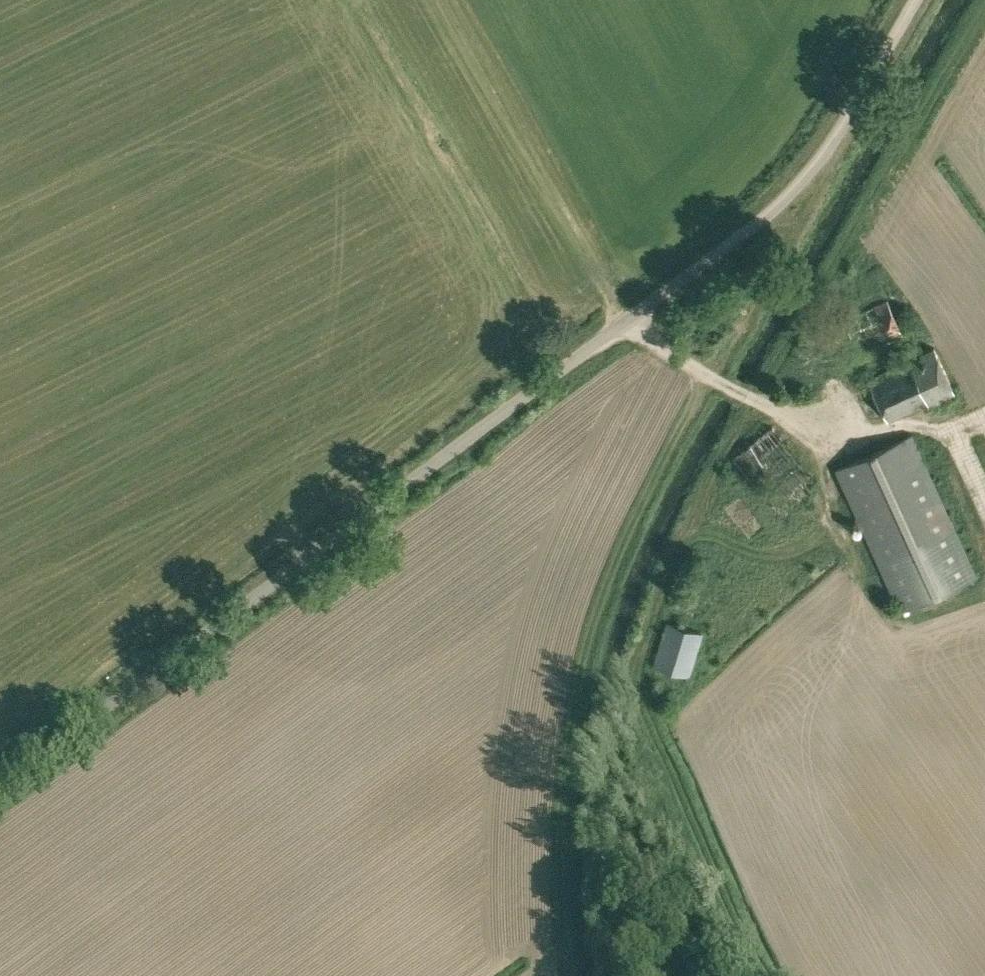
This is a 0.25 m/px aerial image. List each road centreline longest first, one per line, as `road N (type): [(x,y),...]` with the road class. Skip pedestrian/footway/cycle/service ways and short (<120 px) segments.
road 1 (unclassified): [(0,785),(769,210),(822,151),(910,0)]

